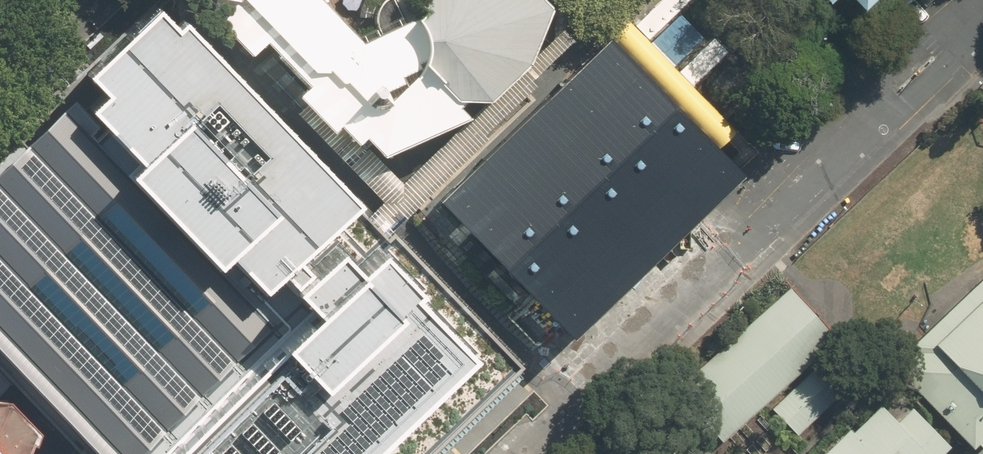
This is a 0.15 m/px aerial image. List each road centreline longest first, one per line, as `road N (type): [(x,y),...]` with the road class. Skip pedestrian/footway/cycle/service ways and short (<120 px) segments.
road 1 (unknown): [(923,87),(590,398)]

